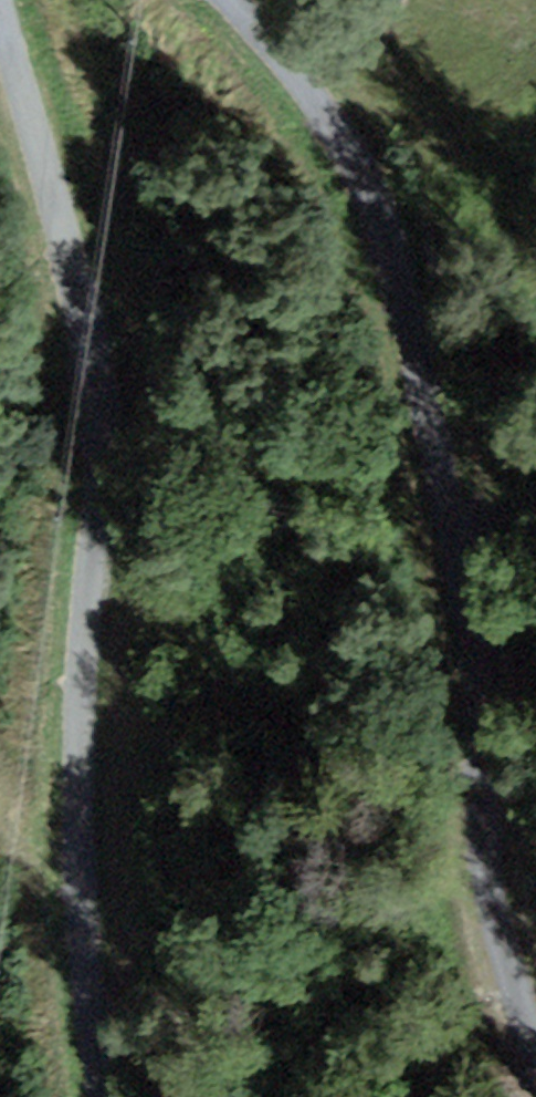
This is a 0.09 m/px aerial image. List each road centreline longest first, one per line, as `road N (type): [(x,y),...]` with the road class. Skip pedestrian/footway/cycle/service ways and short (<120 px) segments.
road 1 (unclassified): [(205,0),(327,145),(365,269),(435,563),(530,1096)]
road 2 (unclassified): [(107,1096),(73,811),(77,532),(49,272),(0,65)]

